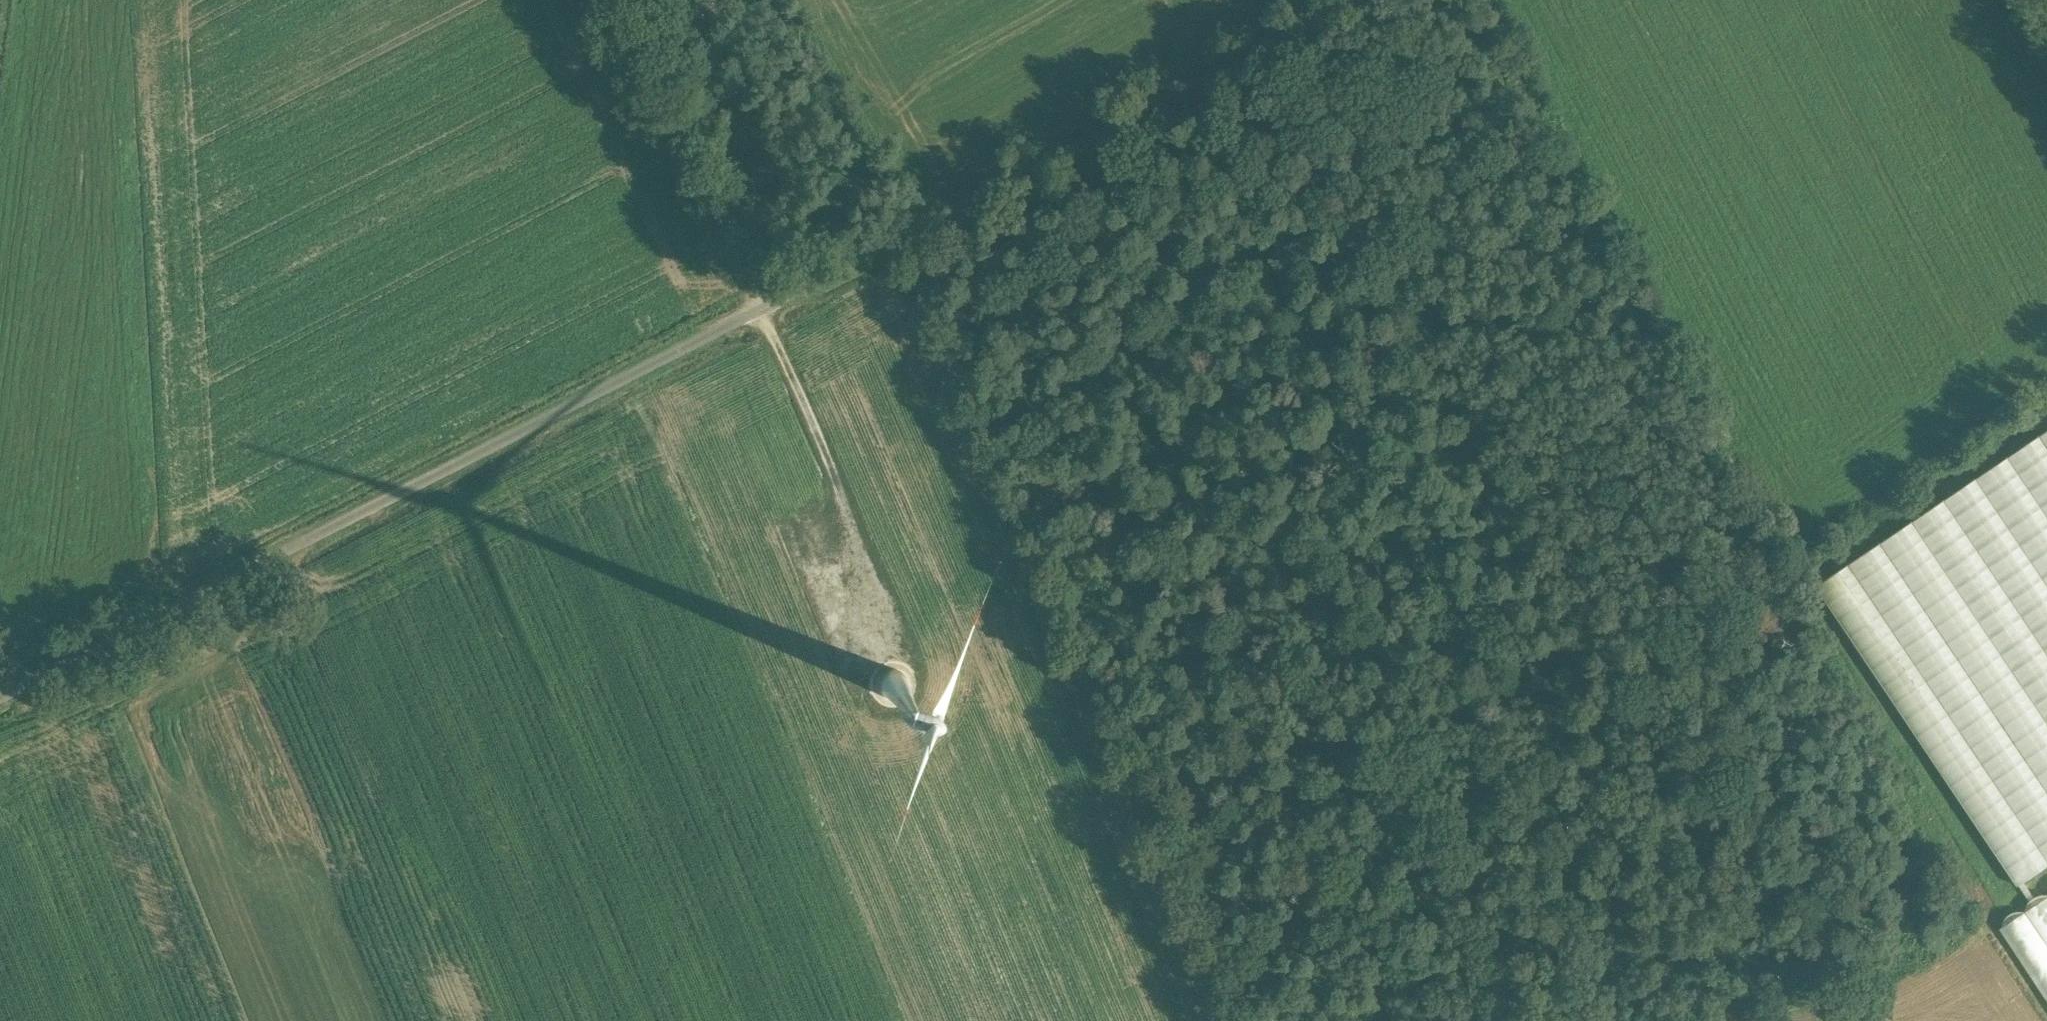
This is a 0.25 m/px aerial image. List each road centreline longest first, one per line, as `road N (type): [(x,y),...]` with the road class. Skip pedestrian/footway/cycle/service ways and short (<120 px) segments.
road 1 (track): [(0,700),(1377,0)]
road 2 (track): [(627,0),(898,630)]

